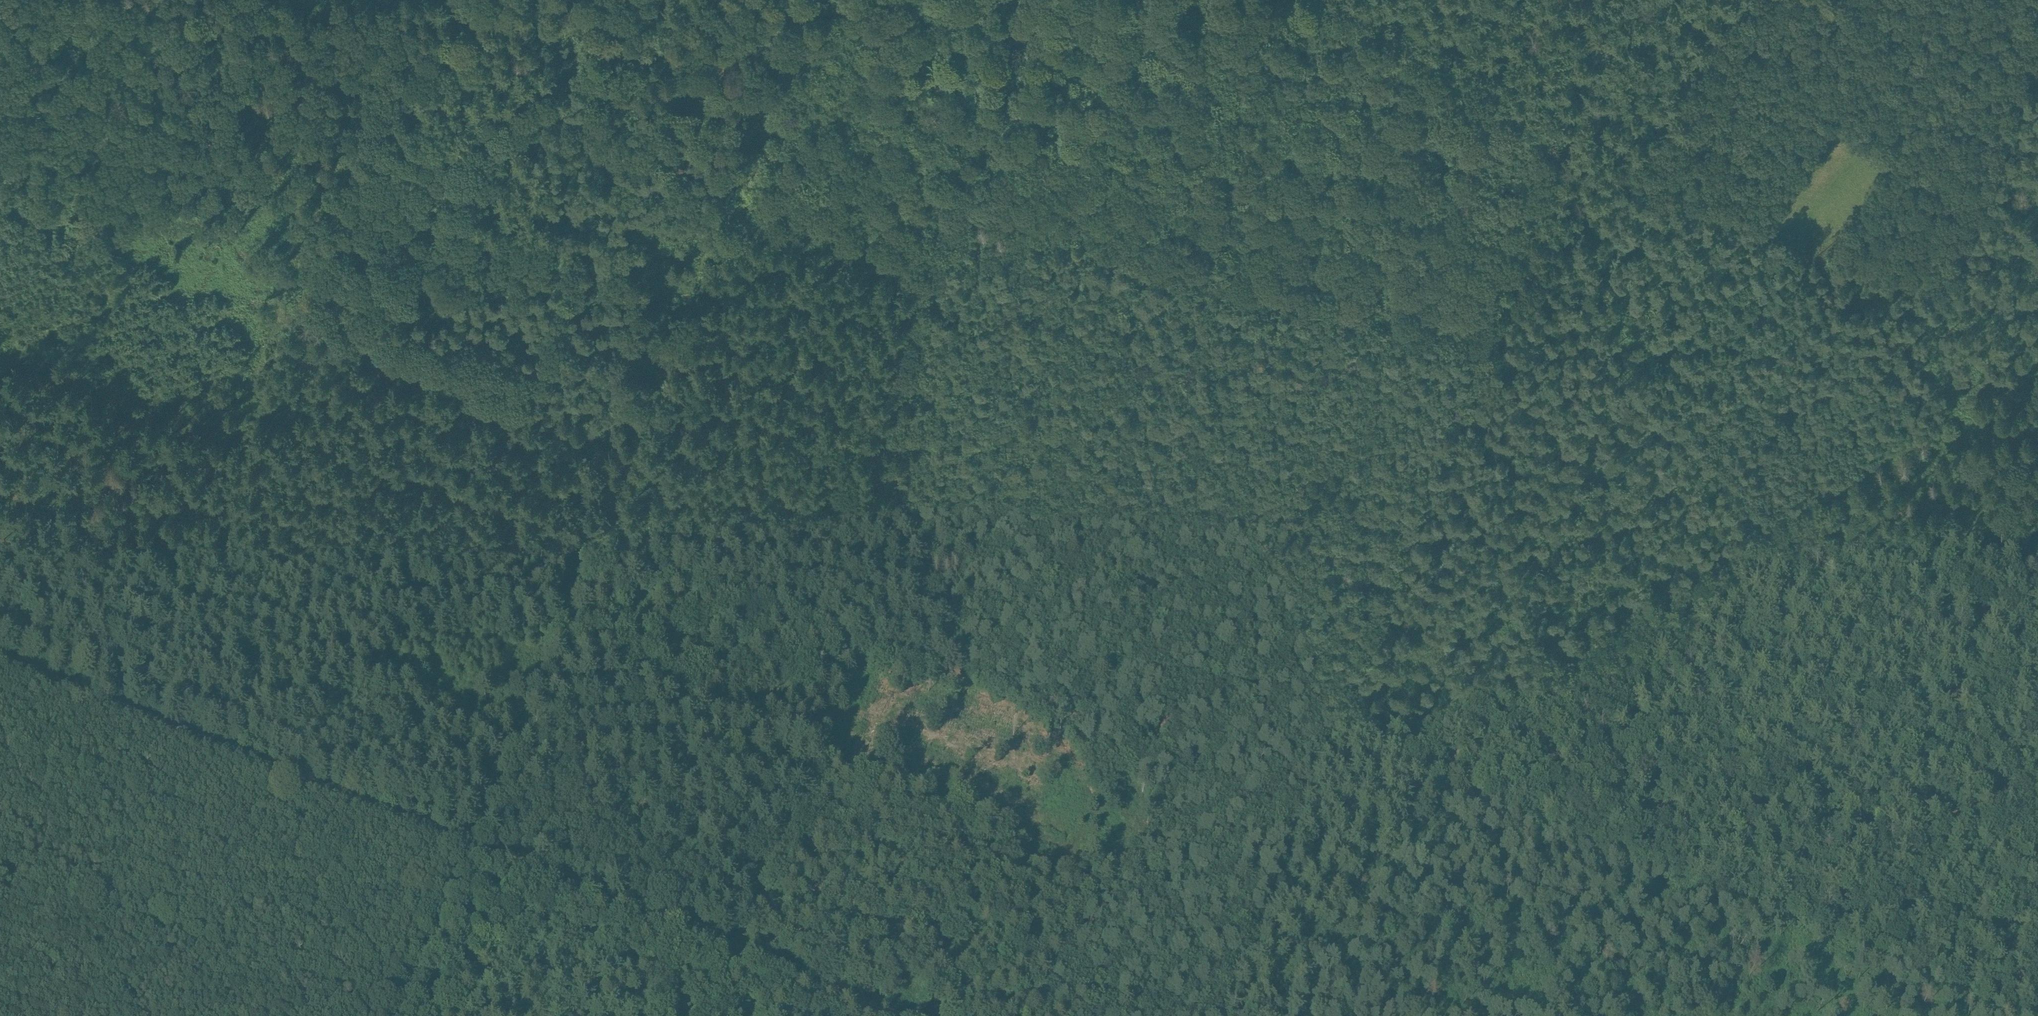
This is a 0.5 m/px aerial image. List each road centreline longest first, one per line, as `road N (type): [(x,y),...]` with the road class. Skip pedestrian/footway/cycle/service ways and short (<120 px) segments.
road 1 (track): [(1227,1015),(1627,0)]
road 2 (track): [(470,851),(809,0)]
road 3 (track): [(470,851),(0,660)]
road 4 (track): [(885,1015),(470,851)]
road 5 (track): [(403,1015),(470,851)]

